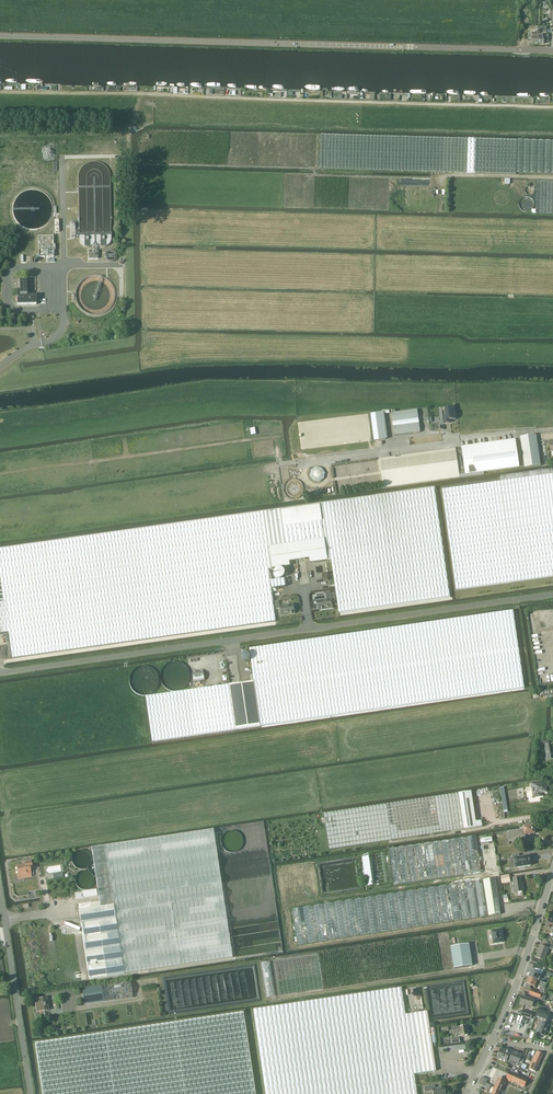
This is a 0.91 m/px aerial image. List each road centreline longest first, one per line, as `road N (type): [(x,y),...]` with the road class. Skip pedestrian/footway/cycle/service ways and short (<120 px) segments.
road 1 (unclassified): [(0,674),(552,595)]
road 2 (track): [(0,92),(552,108)]
road 3 (tertiary): [(552,51),(0,37)]
road 4 (track): [(0,477),(284,435)]
road 5 (unclassified): [(31,1093),(0,889)]
road 6 (residential): [(491,1041),(552,873)]

